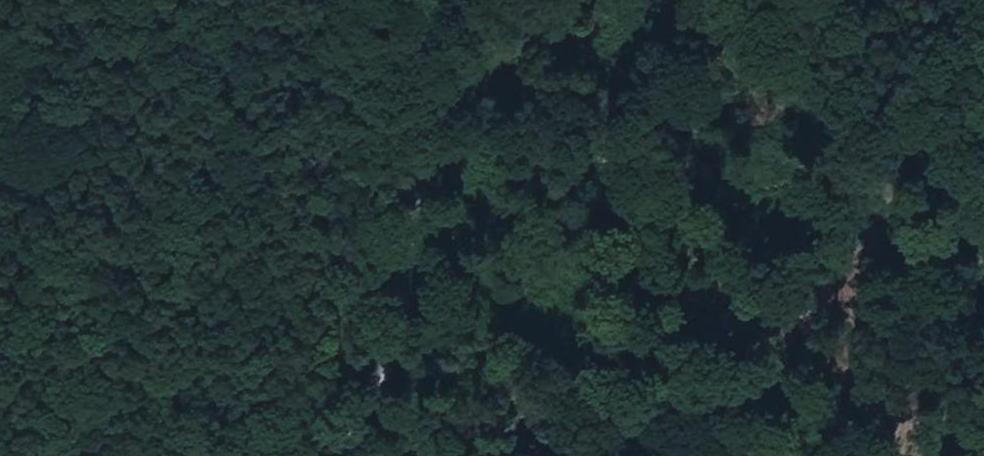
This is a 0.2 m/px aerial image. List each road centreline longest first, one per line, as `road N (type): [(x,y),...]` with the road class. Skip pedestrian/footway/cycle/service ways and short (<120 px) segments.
road 1 (track): [(301,455),(365,379),(398,198),(481,0)]

